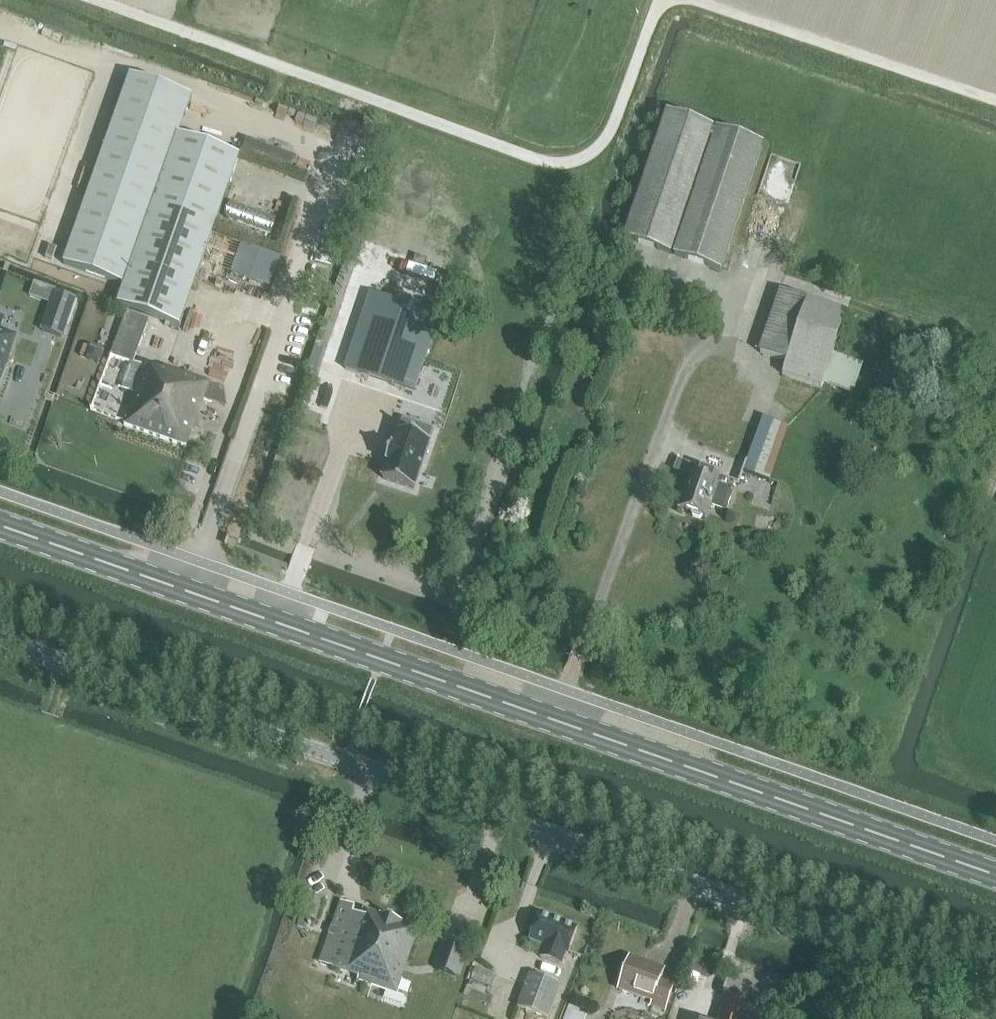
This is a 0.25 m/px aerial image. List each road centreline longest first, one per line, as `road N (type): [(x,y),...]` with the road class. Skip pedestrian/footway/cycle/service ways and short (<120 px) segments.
road 1 (primary): [(995,875),(0,523)]
road 2 (unclassified): [(995,988),(0,640)]

